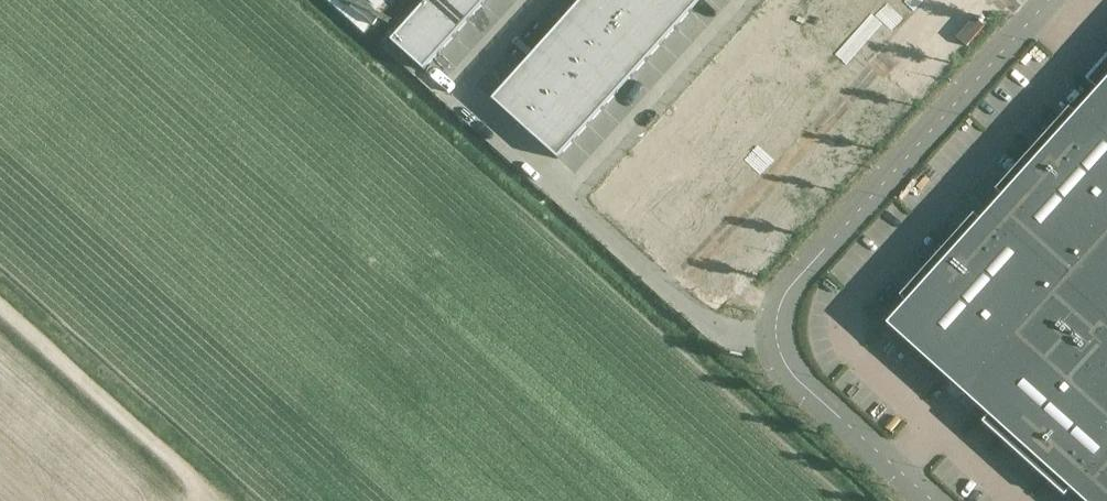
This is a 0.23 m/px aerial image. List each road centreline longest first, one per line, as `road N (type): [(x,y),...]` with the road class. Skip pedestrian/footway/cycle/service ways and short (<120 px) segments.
road 1 (unclassified): [(1050,0),(781,299),(781,354),(797,381),(931,500)]

